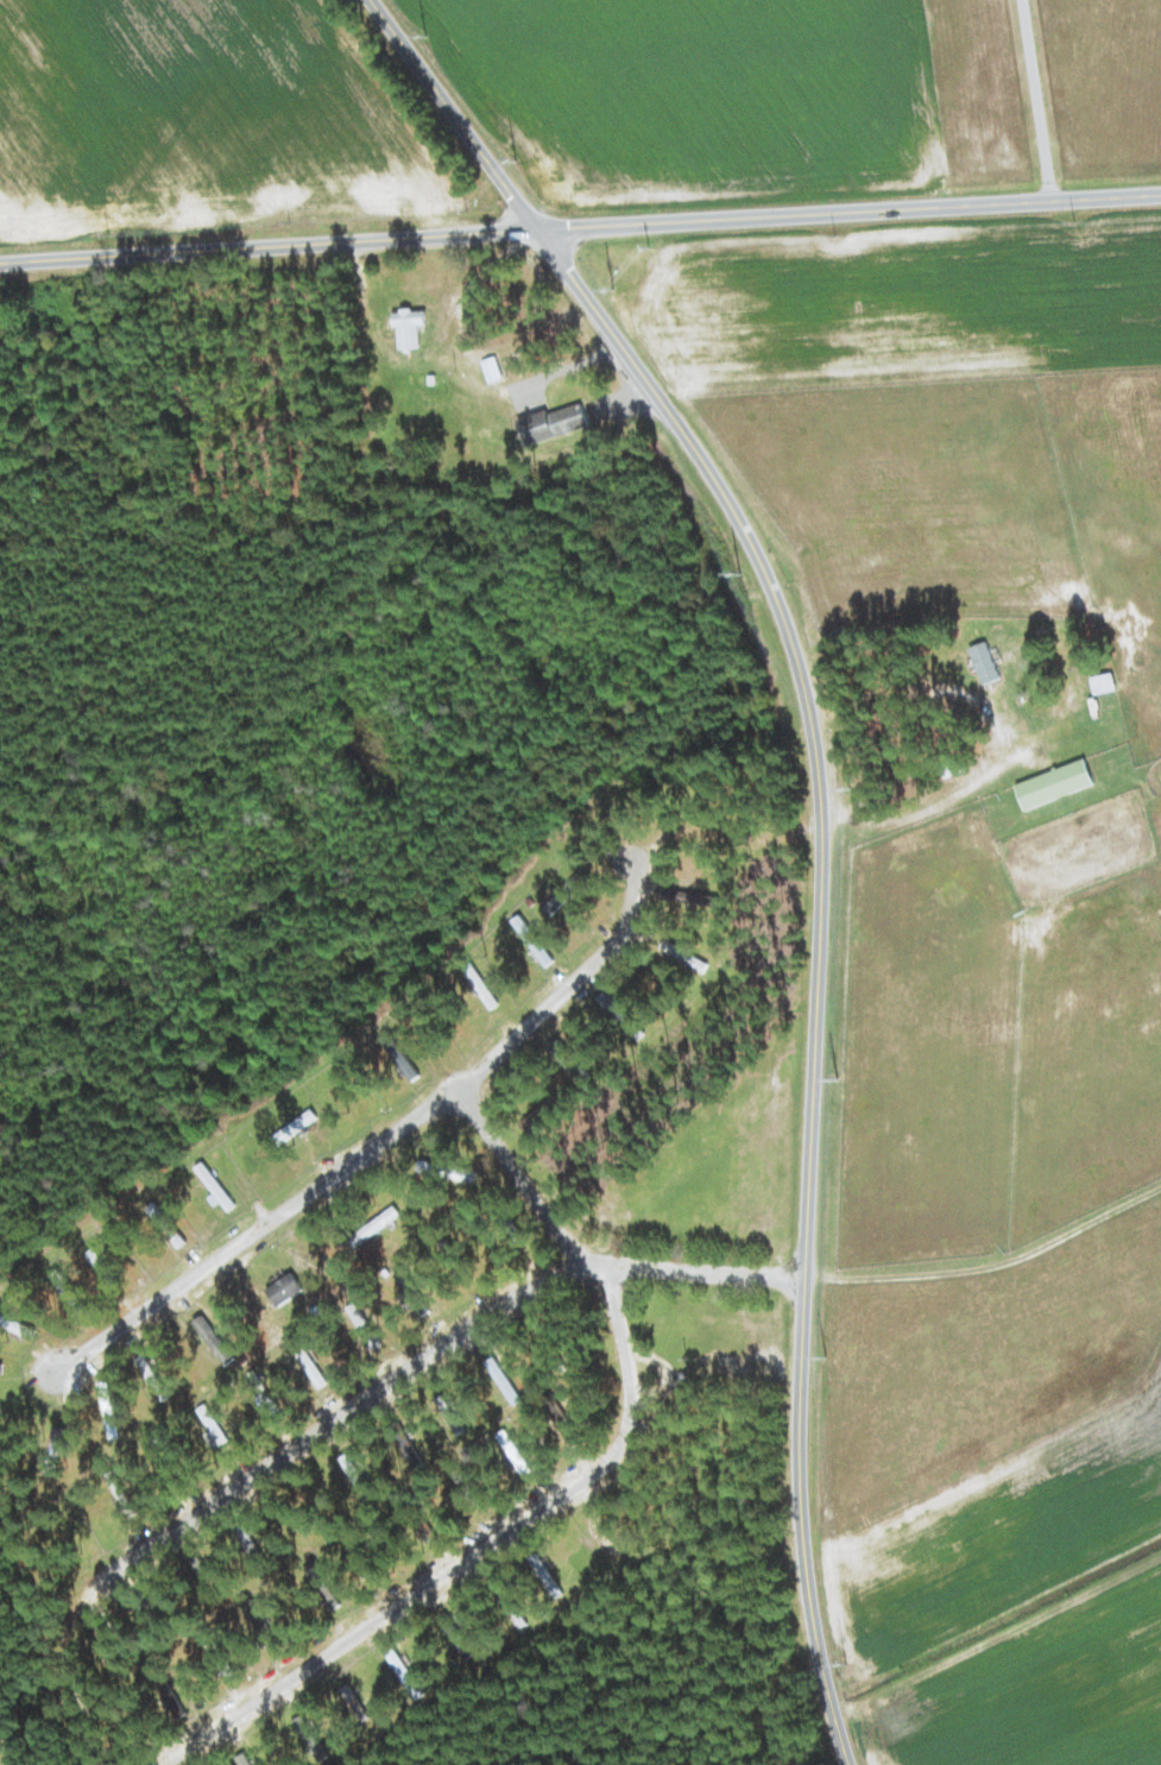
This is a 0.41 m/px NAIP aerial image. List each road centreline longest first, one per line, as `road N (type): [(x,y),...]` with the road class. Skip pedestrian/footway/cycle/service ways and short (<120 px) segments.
road 1 (tertiary): [(848,1764),(821,1665),(800,1498),(822,877),(818,765),(797,656),(757,553),(700,458),(375,0)]
road 2 (tertiary): [(1160,192),(0,256)]
road 3 (residential): [(805,1281),(608,1268),(549,1282),(105,1580),(77,1606),(67,1631)]
road 4 (residential): [(638,866),(619,938),(462,1084),(94,1348),(56,1364)]
road 5 (residential): [(608,1268),(632,1405),(614,1451),(155,1764)]
road 6 (residential): [(583,1269),(462,1084)]
road 7 (residential): [(103,1764),(69,1675),(67,1631)]

